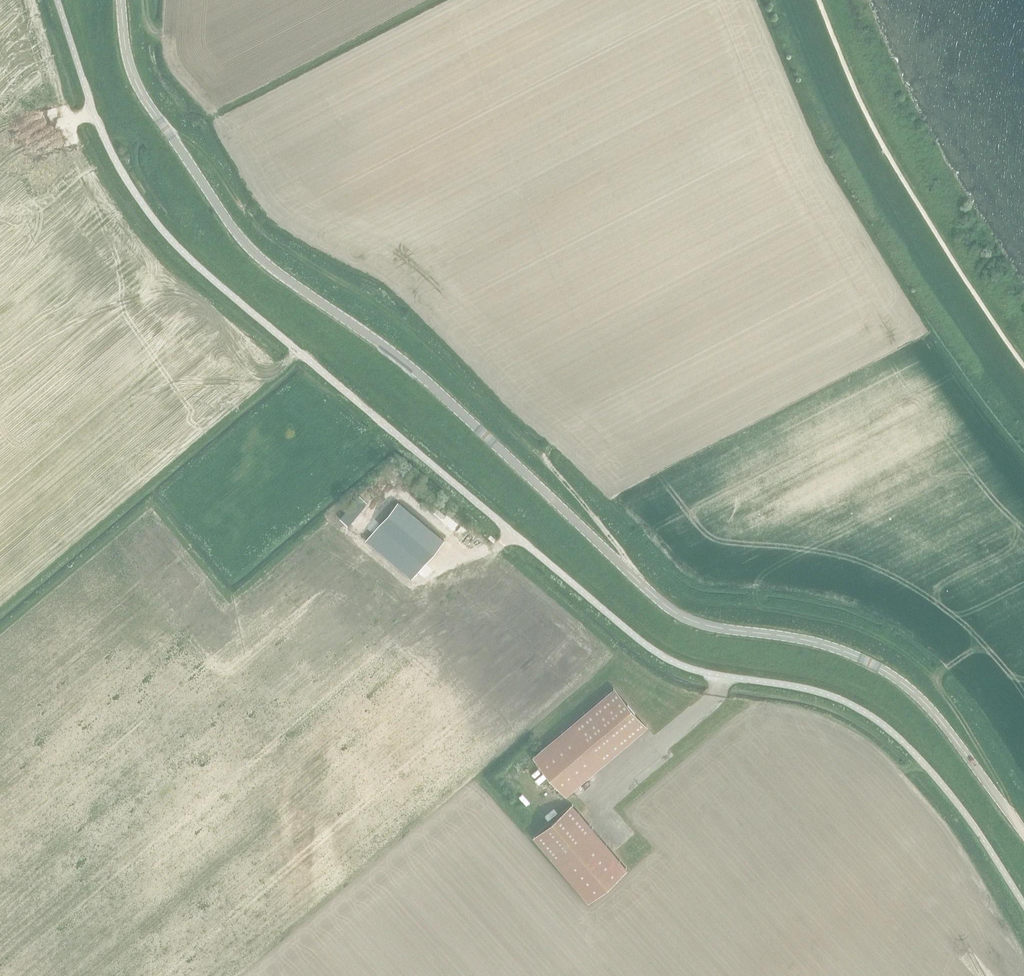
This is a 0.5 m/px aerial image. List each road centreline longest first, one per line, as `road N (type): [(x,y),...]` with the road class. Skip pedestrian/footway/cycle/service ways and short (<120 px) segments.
road 1 (unclassified): [(1023,903),(945,784),(886,727),(816,692),(720,677),(661,655),(201,268),(159,223),(113,153),(61,0)]
road 2 (tertiary): [(1023,830),(908,683),(827,645),(681,614),(413,365),(272,266),(232,224),(137,86),(122,0)]

